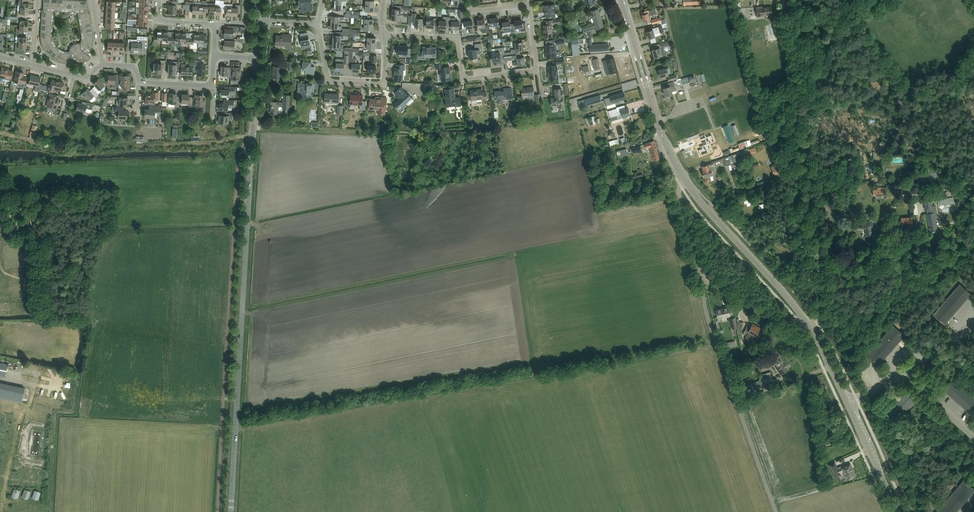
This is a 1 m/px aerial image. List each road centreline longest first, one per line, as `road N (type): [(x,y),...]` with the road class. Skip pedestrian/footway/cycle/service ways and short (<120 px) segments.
road 1 (unclassified): [(231,511),(257,58)]
road 2 (unclassified): [(808,324),(819,318),(822,300),(808,173),(811,99),(852,0)]
road 3 (residential): [(384,34),(458,38),(463,78),(536,70),(529,5)]
road 4 (unclassified): [(703,277),(710,325),(776,511)]
road 5 (tertiary): [(808,324),(898,511)]
road 6 (tertiary): [(686,181),(808,324)]
road 7 (residential): [(384,34),(384,85),(328,81),(318,23)]
road 8 (tertiary): [(661,132),(622,0)]

